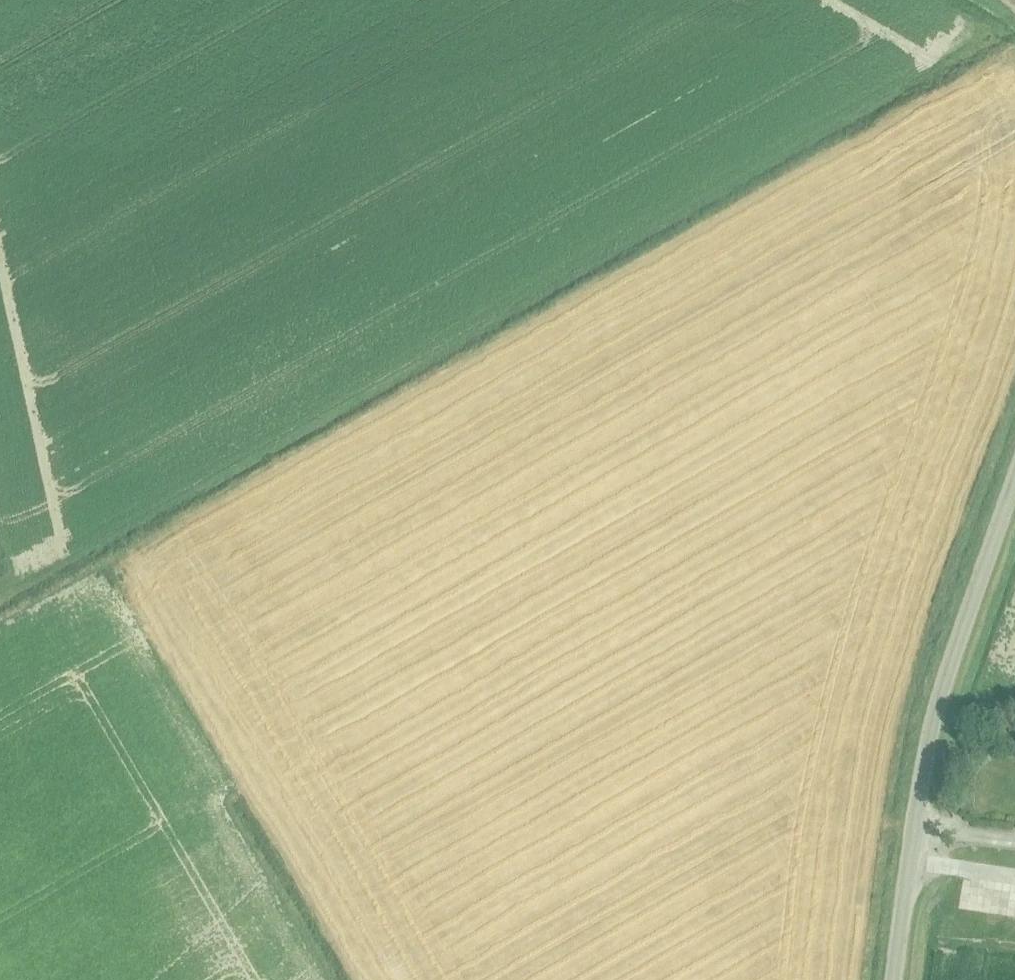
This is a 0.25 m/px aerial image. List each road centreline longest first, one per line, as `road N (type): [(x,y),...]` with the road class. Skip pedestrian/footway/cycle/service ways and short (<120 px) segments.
road 1 (unclassified): [(899,979),(948,690),(1014,501)]

